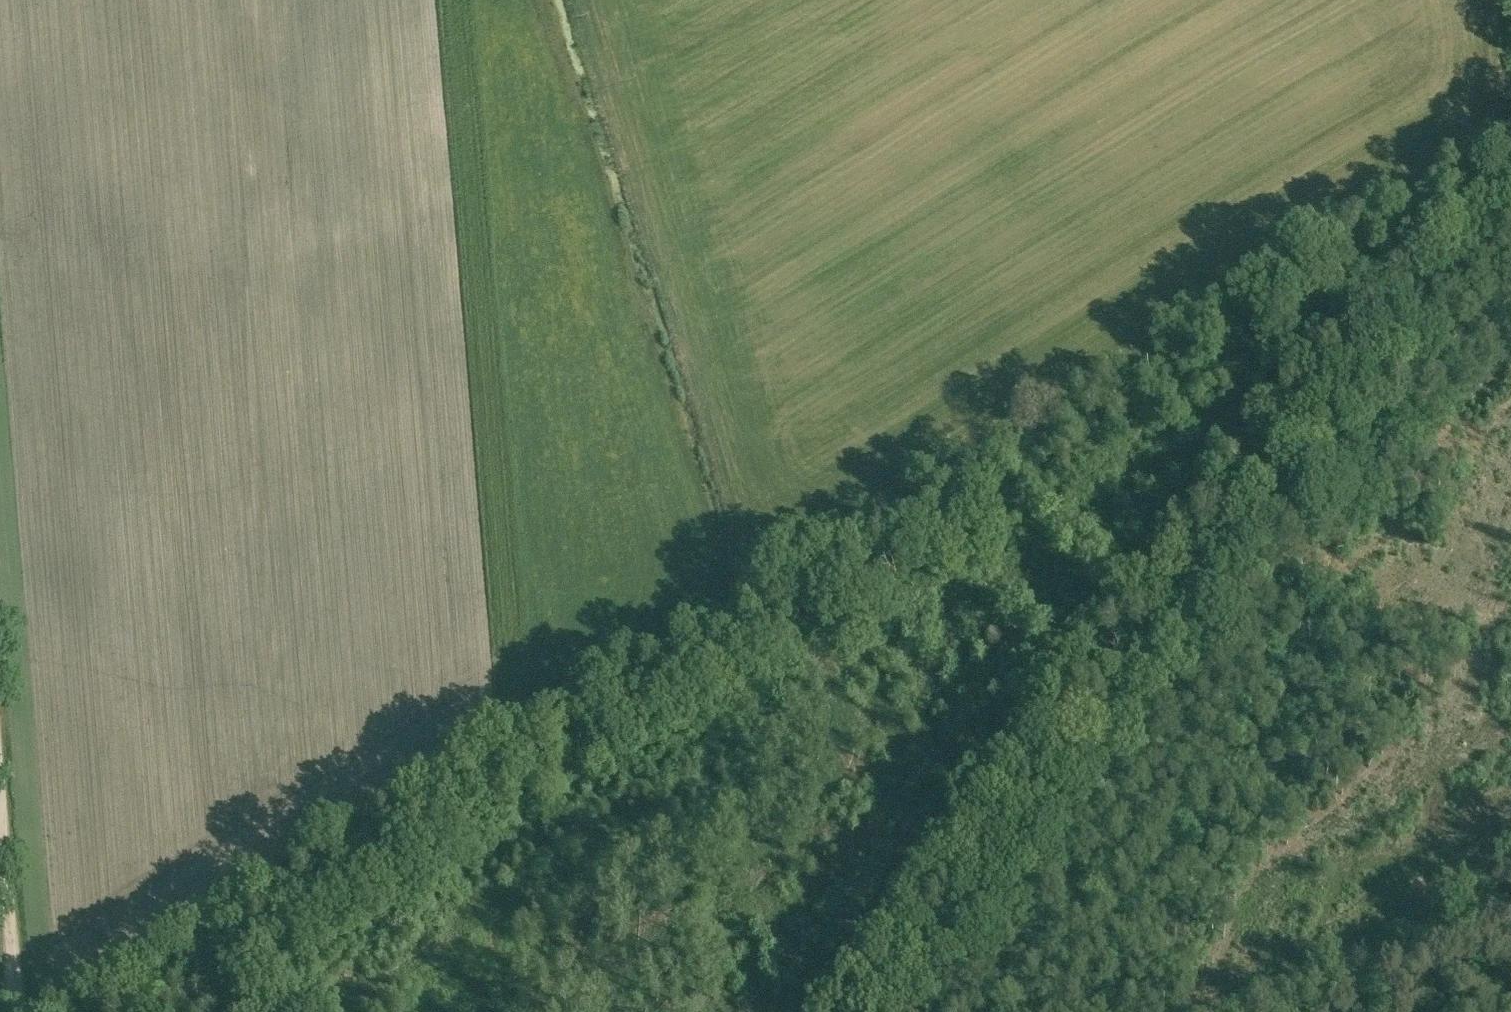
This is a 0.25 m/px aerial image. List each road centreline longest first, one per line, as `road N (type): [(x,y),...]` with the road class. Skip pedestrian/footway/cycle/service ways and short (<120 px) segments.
road 1 (track): [(16,1011),(0,821)]

